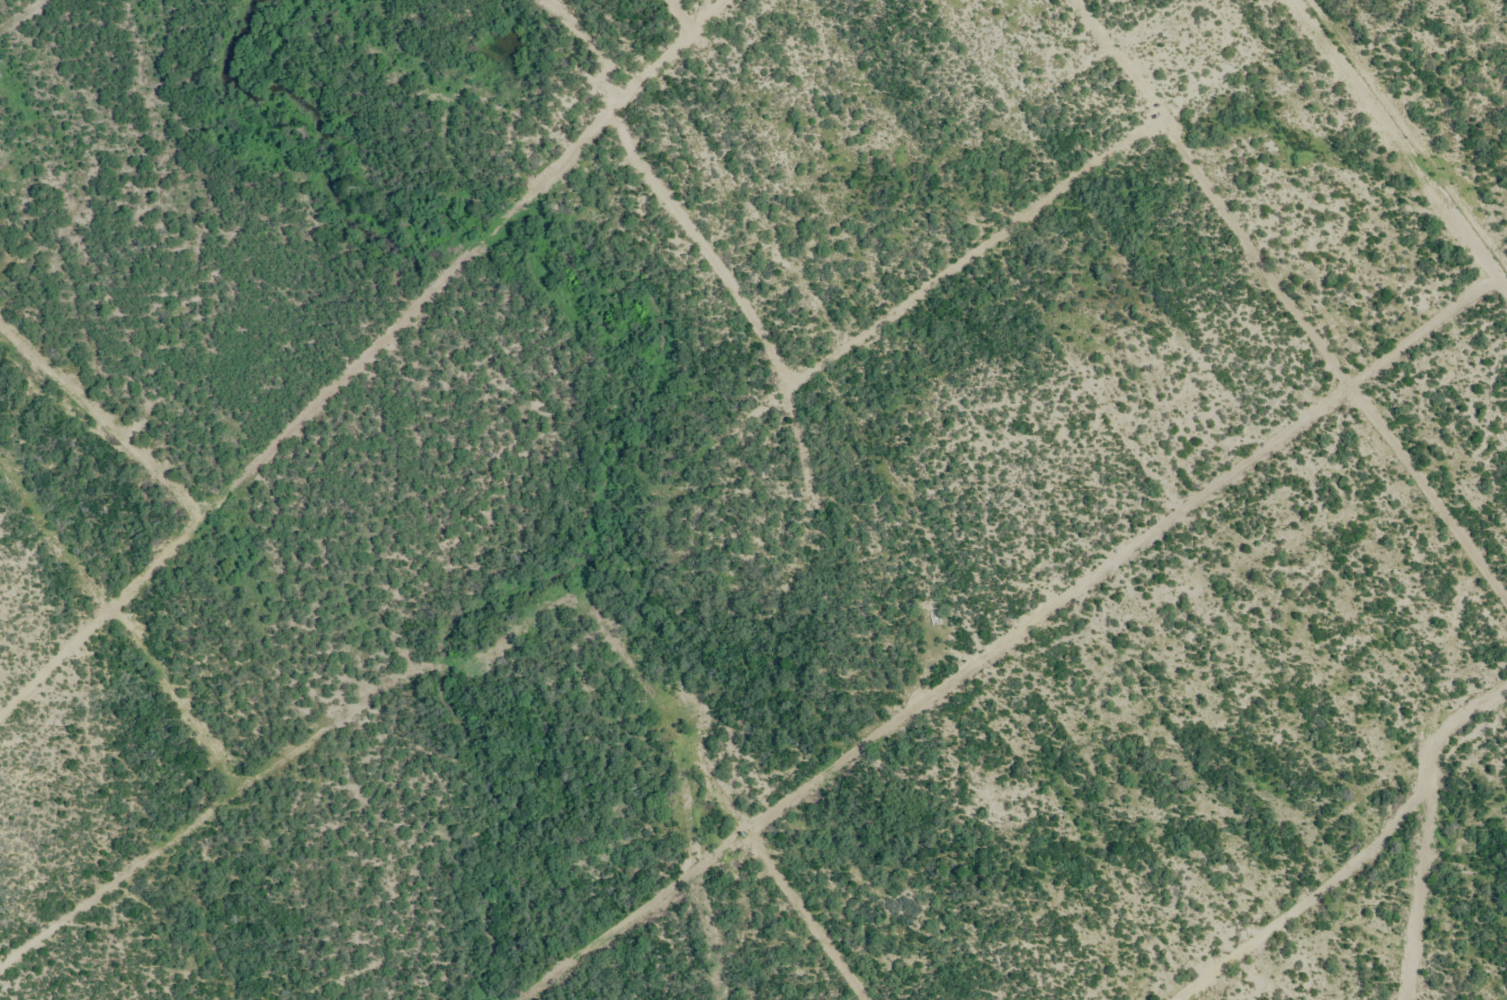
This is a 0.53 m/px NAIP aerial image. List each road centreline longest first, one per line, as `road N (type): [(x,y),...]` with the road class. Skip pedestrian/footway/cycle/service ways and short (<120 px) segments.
road 1 (residential): [(1506,716),(1448,761),(1433,794),(1324,909),(1205,999)]

